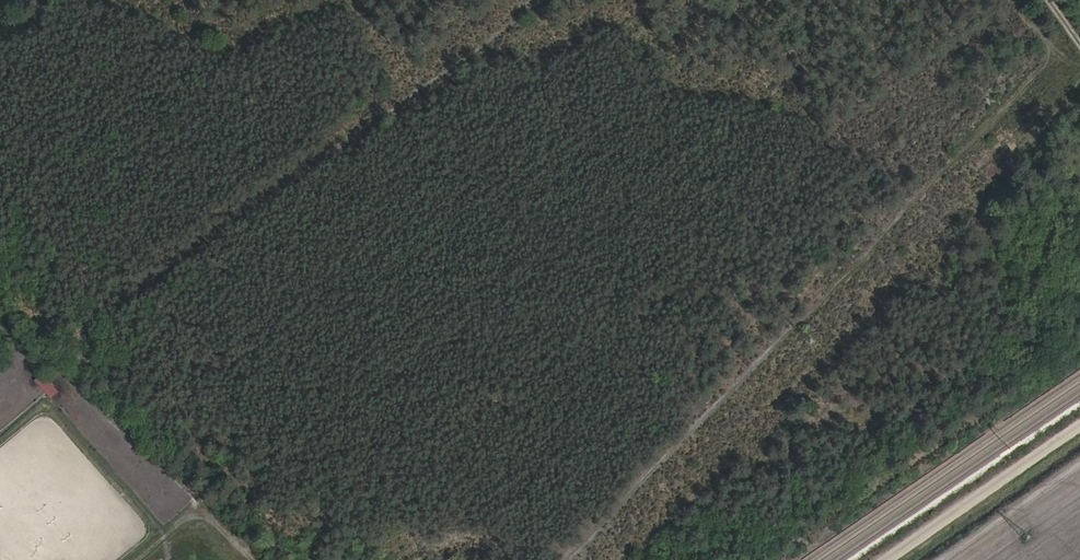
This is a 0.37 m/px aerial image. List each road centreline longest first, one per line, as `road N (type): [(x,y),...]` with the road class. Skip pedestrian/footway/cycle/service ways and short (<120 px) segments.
road 1 (track): [(1079,427),(888,559)]

